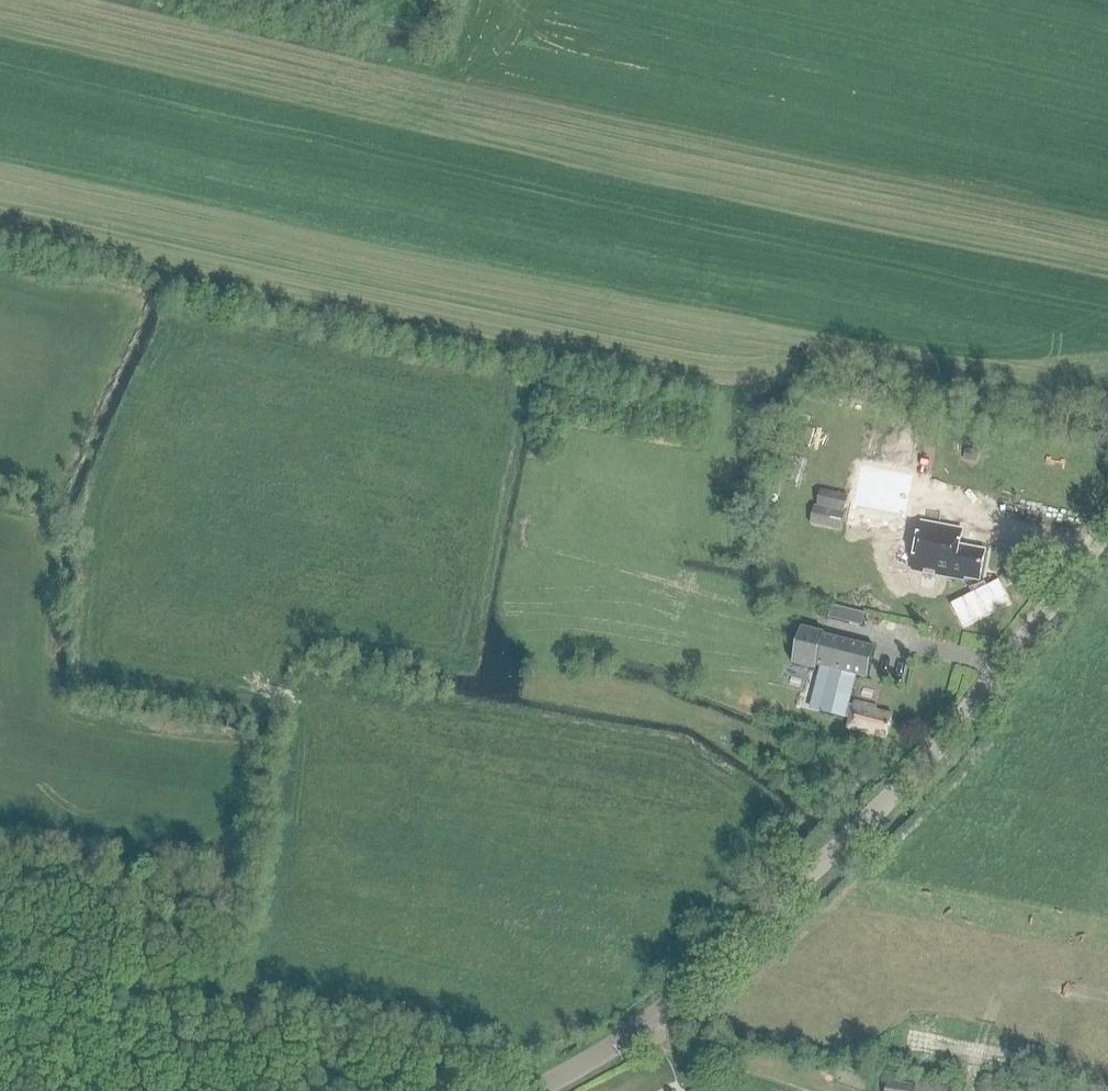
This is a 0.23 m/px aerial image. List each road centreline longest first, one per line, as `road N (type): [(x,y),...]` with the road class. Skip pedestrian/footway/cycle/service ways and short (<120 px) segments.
road 1 (tertiary): [(534,1090),(691,987),(921,767),(1107,528)]

